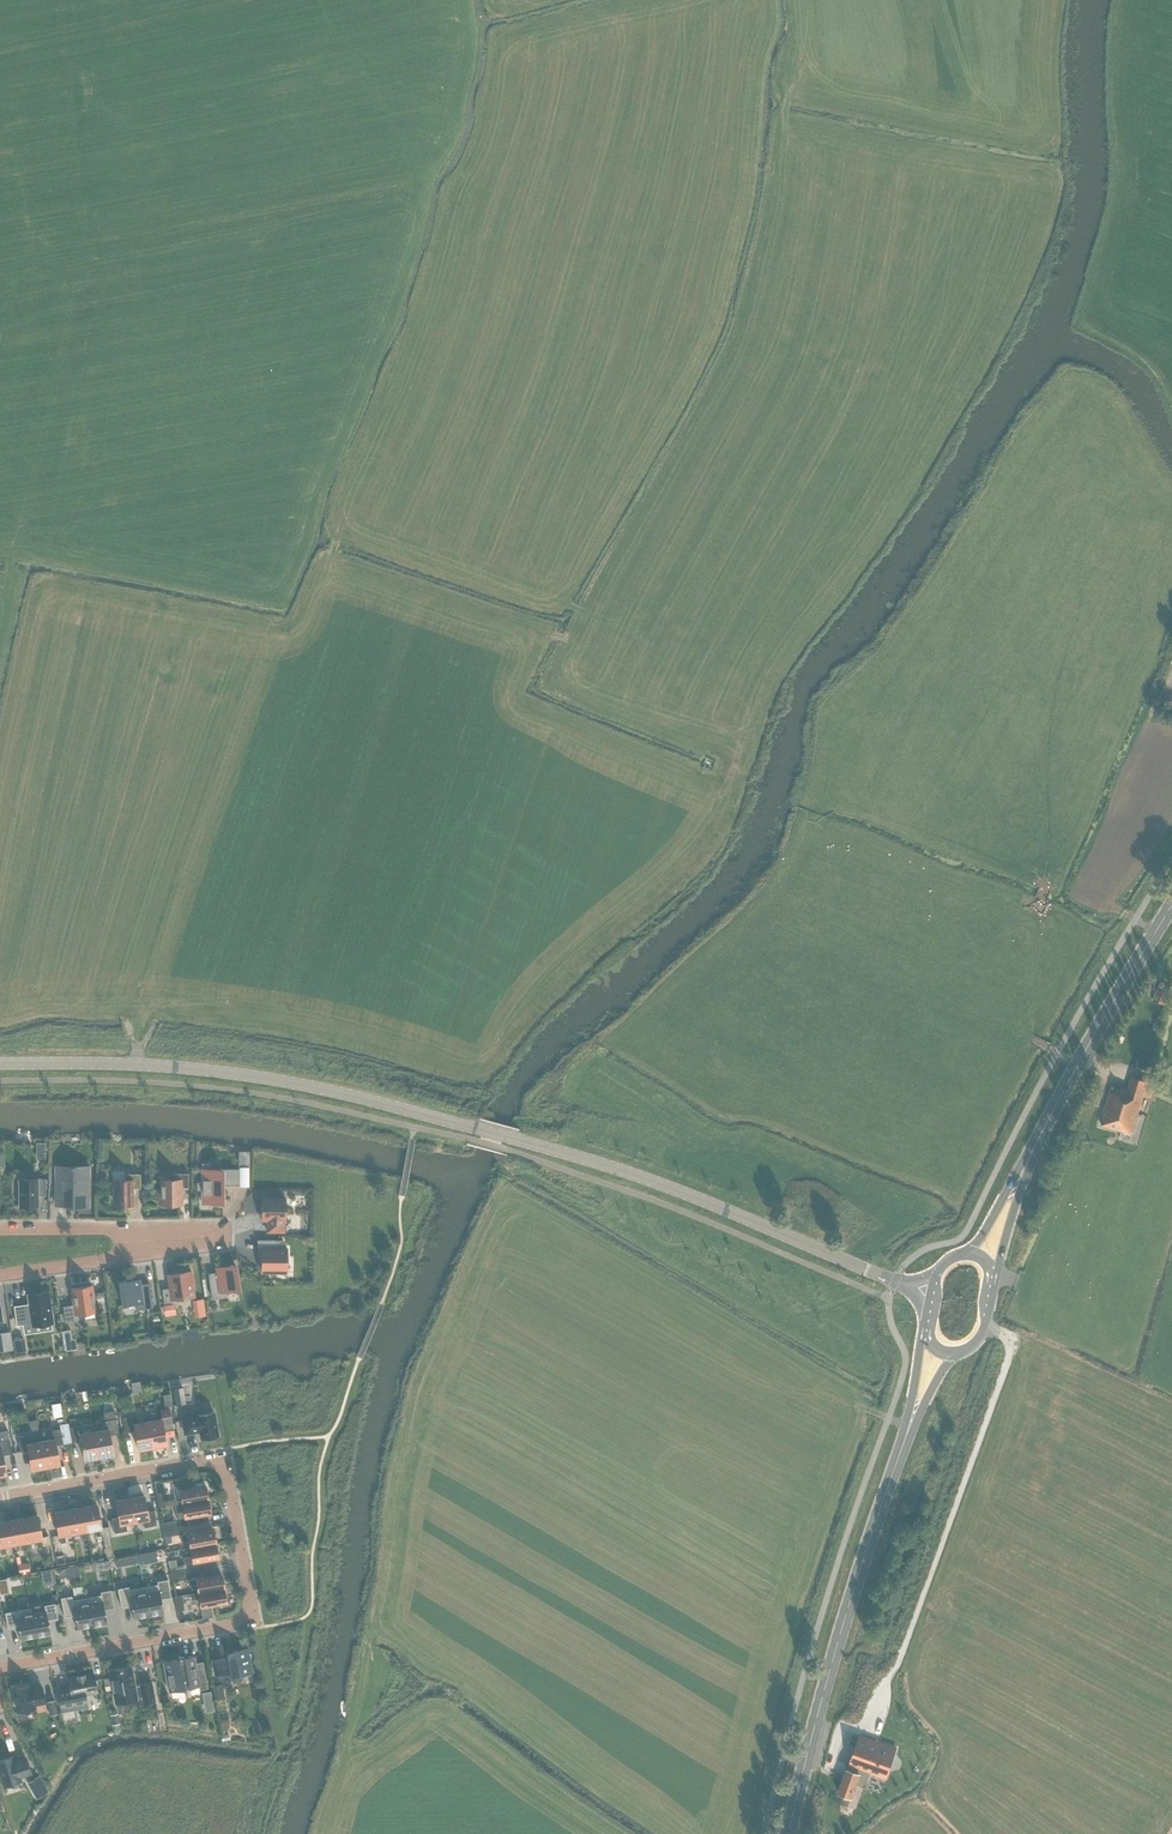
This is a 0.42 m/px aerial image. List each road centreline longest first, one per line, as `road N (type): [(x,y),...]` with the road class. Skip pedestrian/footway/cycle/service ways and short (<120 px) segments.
road 1 (unclassified): [(0,1064),(175,1068),(312,1086),(631,1175),(930,1294)]
road 2 (residential): [(0,1499),(223,1455),(254,1620),(0,1668)]
road 3 (secondary): [(790,1833),(834,1658),(912,1417)]
road 4 (secondary): [(1019,1179),(1171,905)]
road 5 (residential): [(0,1275),(128,1256),(134,1242)]
road 6 (residential): [(134,1242),(126,1228),(0,1230)]

